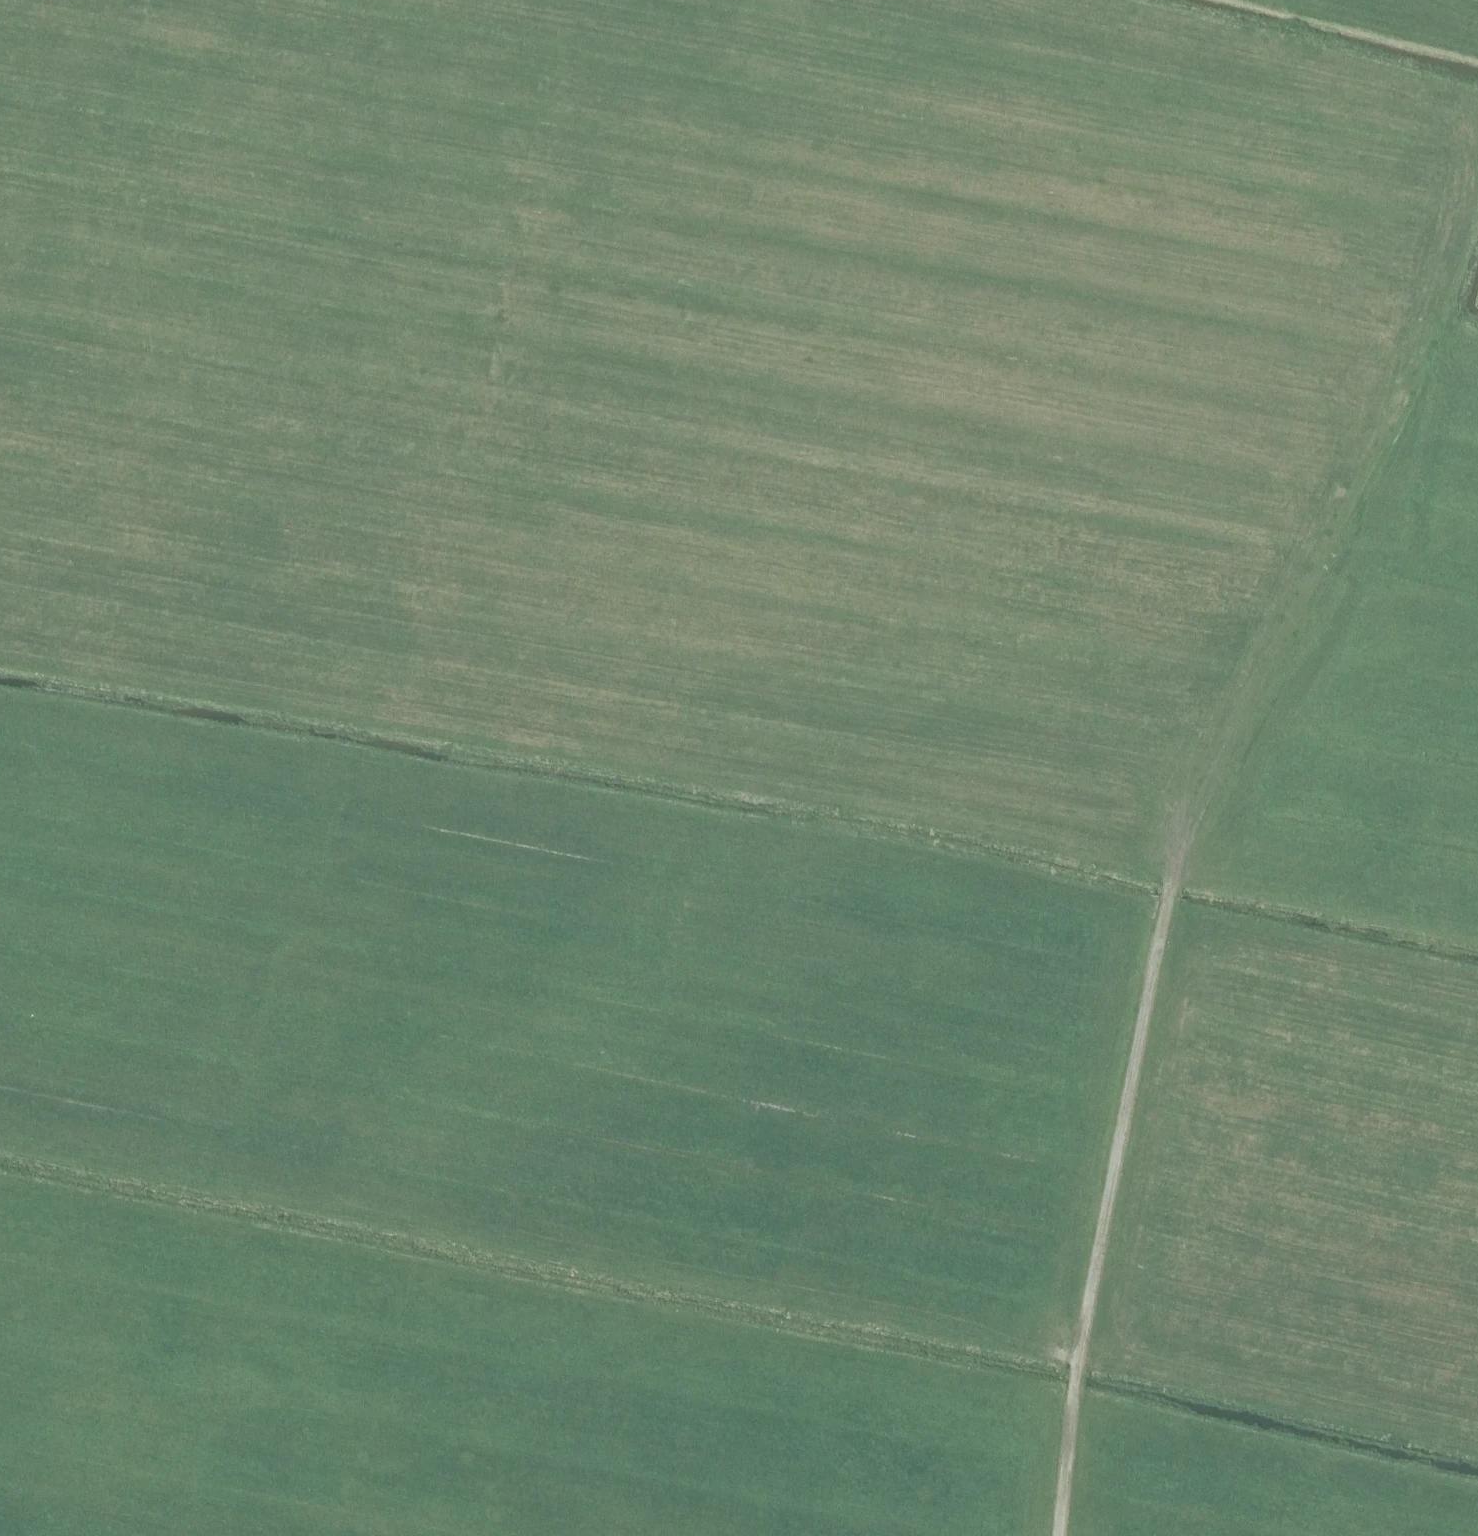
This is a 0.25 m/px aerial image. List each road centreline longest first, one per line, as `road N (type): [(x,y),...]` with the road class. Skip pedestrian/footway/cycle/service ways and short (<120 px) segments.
road 1 (track): [(1060,1535),(1098,1240),(1175,876),(1228,749),(1342,526)]

